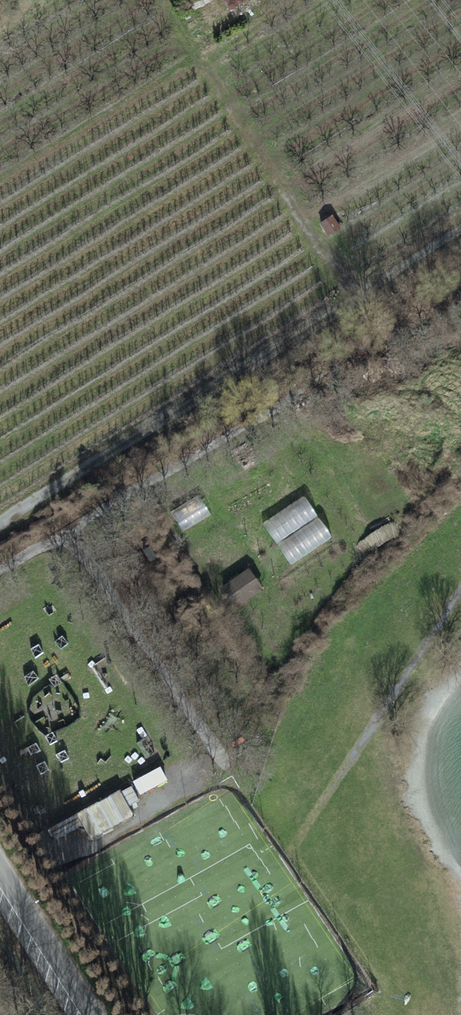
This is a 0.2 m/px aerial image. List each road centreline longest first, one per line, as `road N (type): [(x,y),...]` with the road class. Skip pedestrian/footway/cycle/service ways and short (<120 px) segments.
road 1 (track): [(0,525),(460,237)]
road 2 (track): [(352,303),(191,39)]
road 3 (unclassified): [(0,869),(94,1014)]

